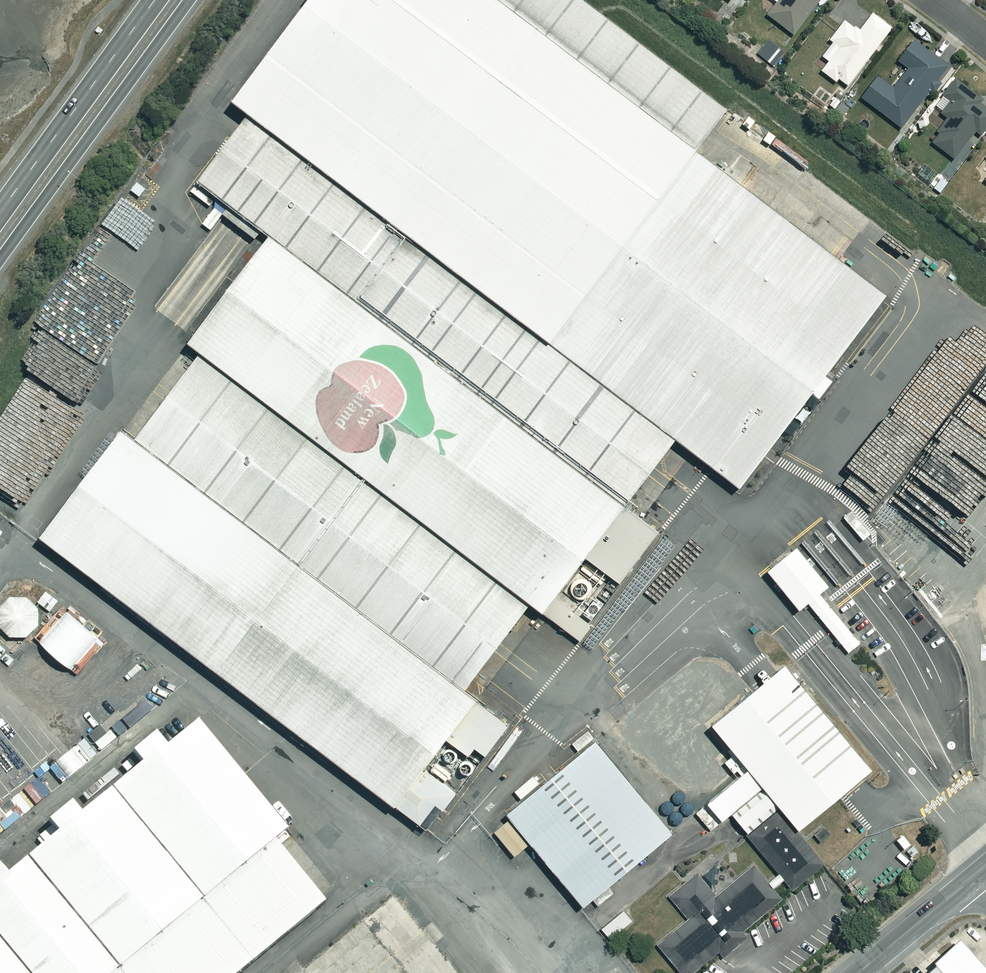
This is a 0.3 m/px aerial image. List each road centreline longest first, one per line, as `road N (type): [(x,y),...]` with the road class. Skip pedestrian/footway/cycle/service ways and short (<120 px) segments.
road 1 (trunk): [(190,0),(0,256)]
road 2 (trunk): [(0,210),(154,0)]
road 3 (tertiary): [(859,972),(980,873)]

